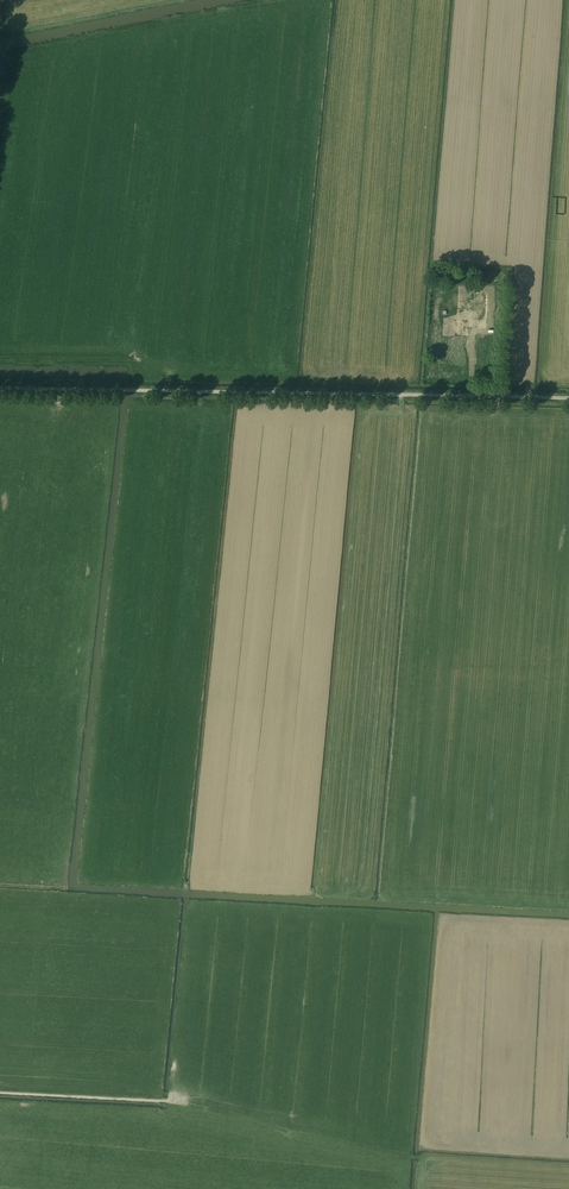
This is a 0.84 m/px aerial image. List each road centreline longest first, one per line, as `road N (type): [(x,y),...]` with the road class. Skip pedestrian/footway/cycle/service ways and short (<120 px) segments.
road 1 (unclassified): [(568,398),(0,387)]

